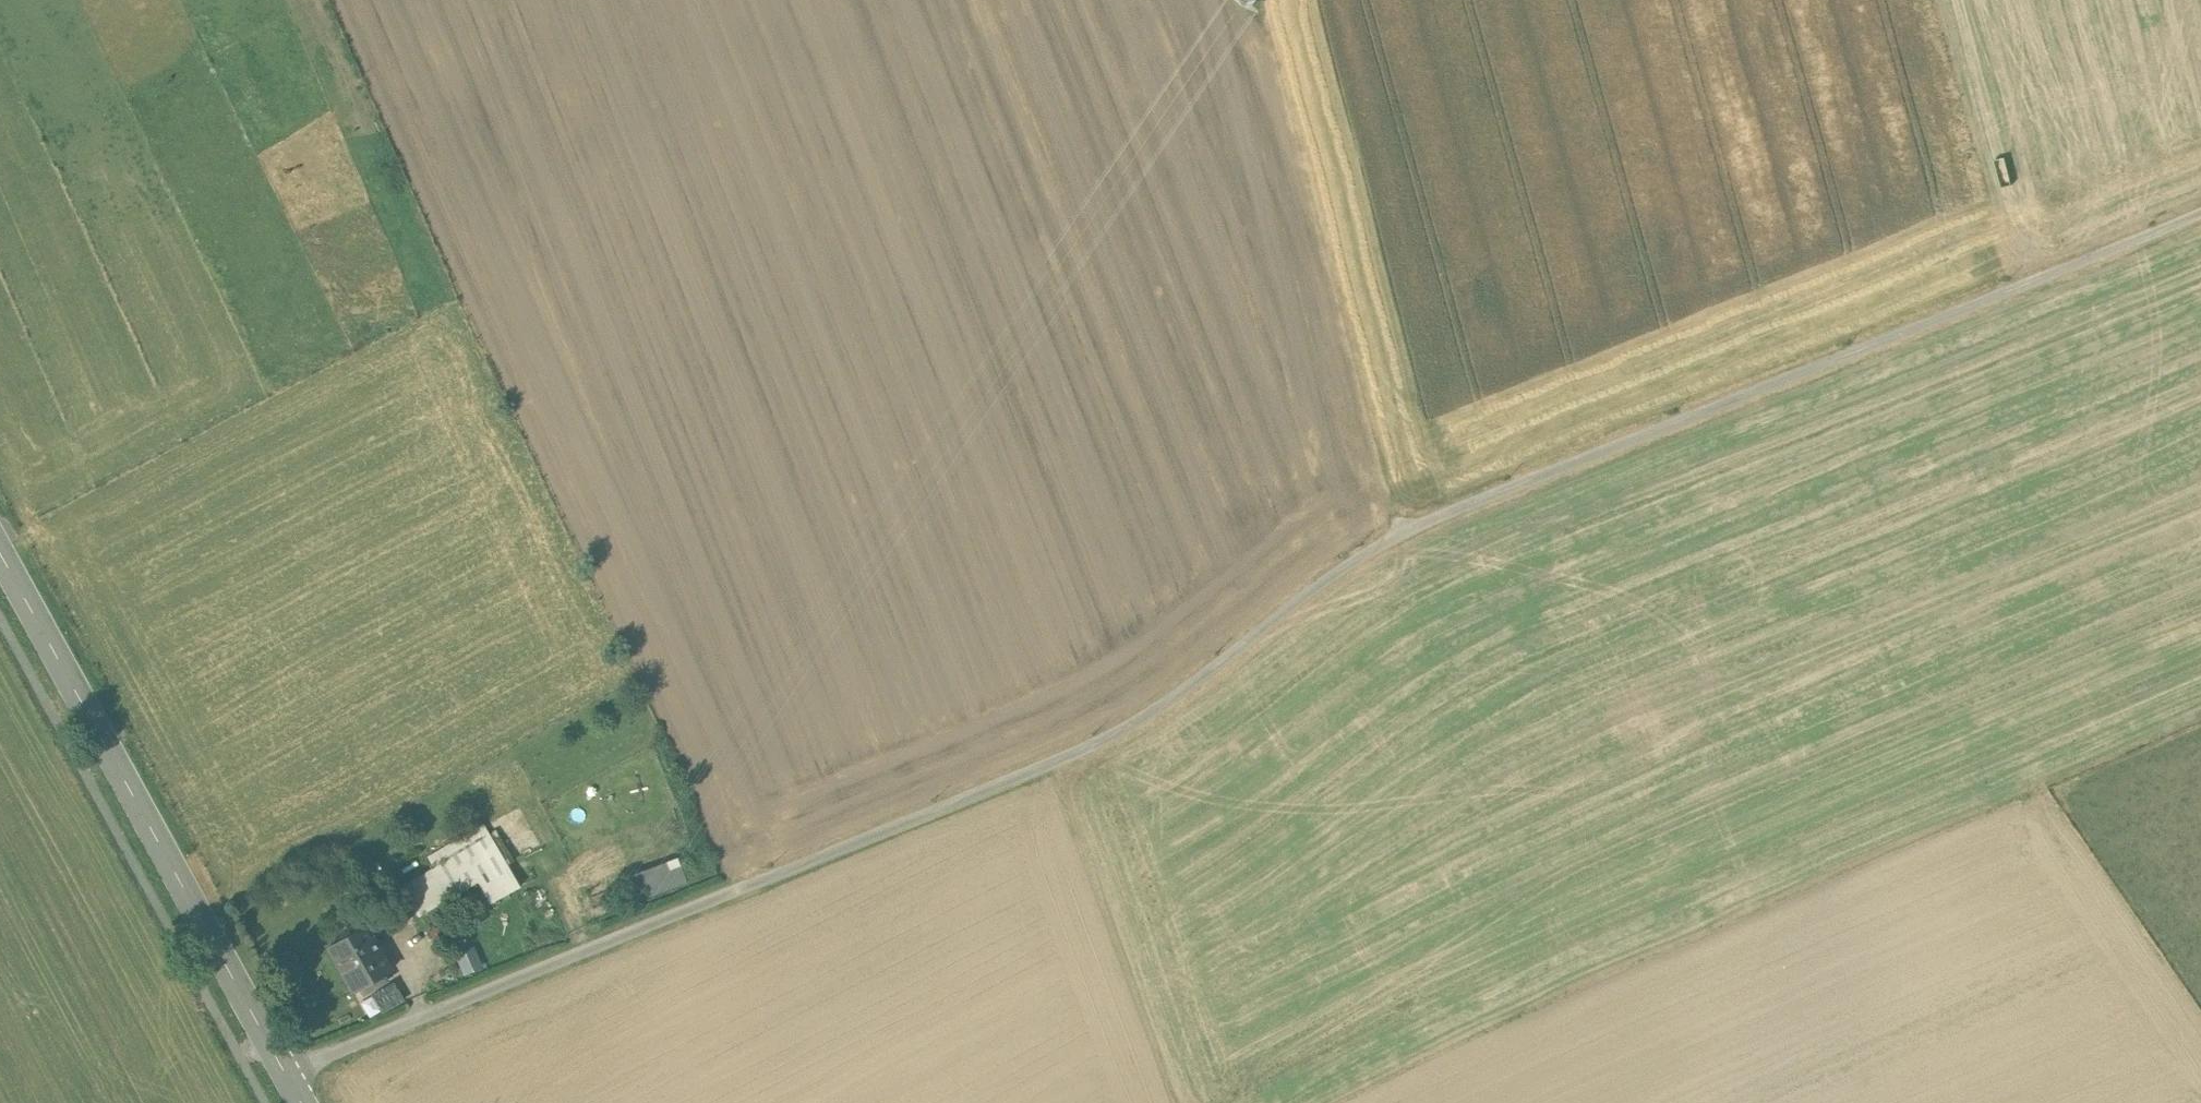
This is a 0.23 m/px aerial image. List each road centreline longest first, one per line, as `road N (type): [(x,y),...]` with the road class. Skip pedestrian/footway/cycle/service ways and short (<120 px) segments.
road 1 (track): [(285,1072),(1045,767),(1142,720),(1326,579),(1446,513),(2200,216)]
road 2 (tertiary): [(302,1102),(0,553)]

